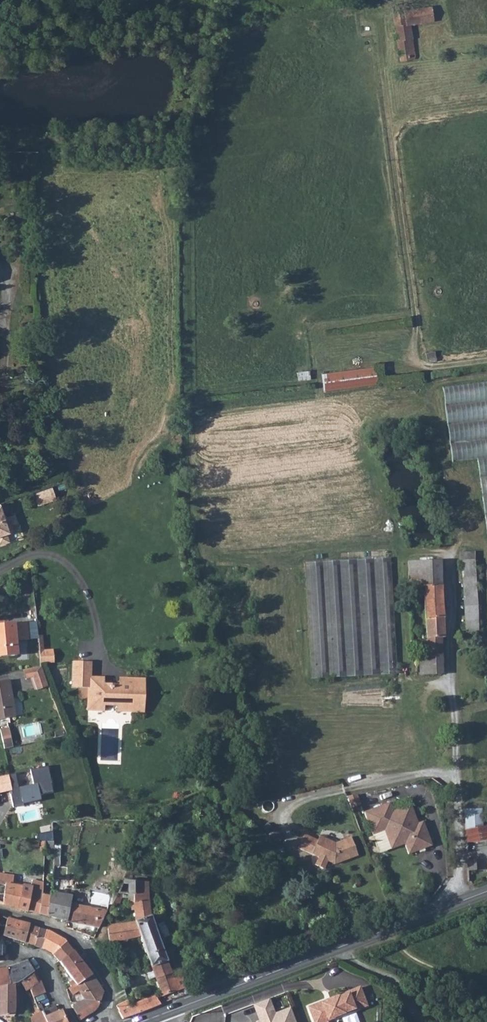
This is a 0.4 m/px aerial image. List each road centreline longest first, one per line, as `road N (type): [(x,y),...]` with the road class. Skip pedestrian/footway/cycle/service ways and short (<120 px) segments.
road 1 (tertiary): [(155,1016),(486,891)]
road 2 (residential): [(0,909),(85,947),(106,980),(110,1021)]

